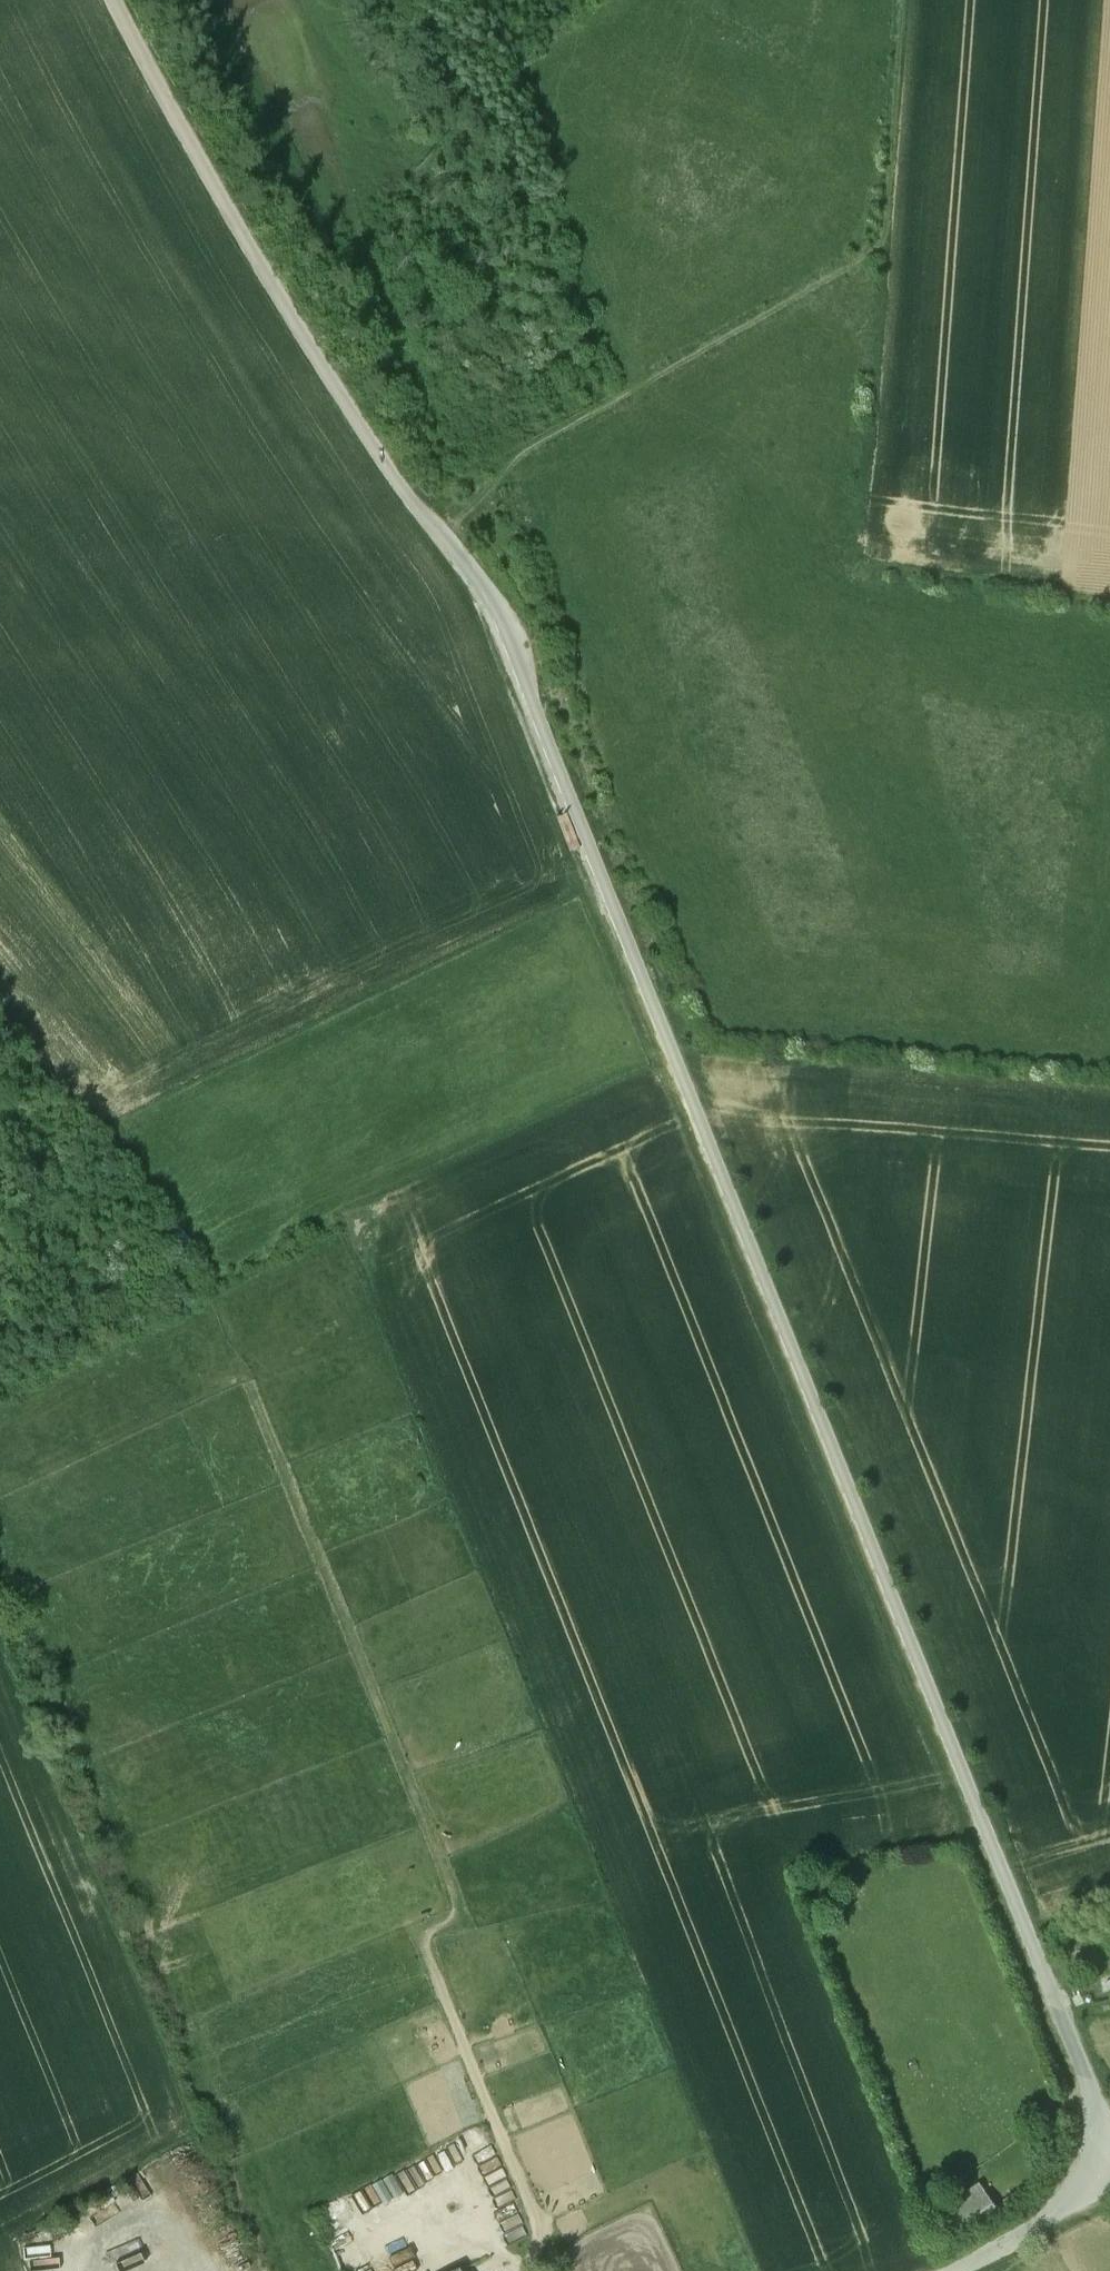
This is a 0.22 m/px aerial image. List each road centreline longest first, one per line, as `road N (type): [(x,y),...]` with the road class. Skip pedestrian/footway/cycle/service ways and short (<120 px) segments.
road 1 (track): [(960,2270),(1066,2216),(1103,2168),(1109,2144),(1093,2091),(499,615),(403,484),(244,238),(115,0)]
road 2 (track): [(464,560),(461,530),(325,168)]

